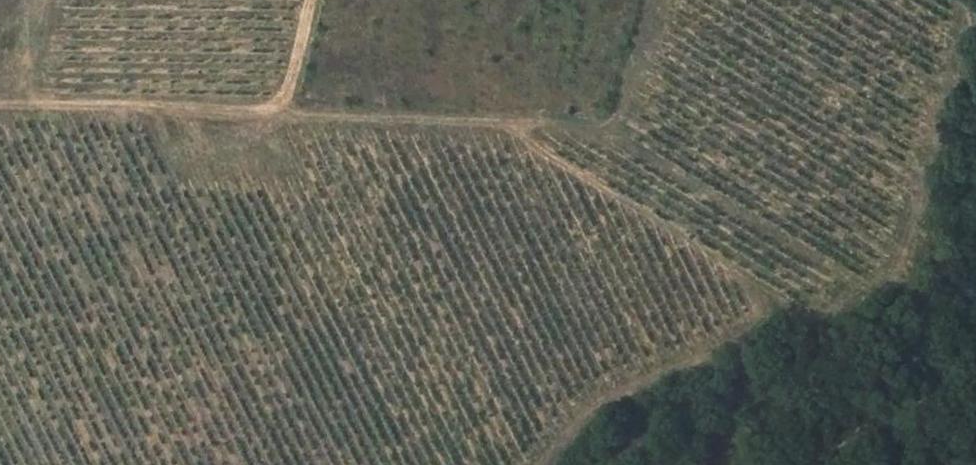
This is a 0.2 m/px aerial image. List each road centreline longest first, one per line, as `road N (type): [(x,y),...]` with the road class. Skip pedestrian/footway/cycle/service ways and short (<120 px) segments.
road 1 (track): [(778,464),(975,352)]

